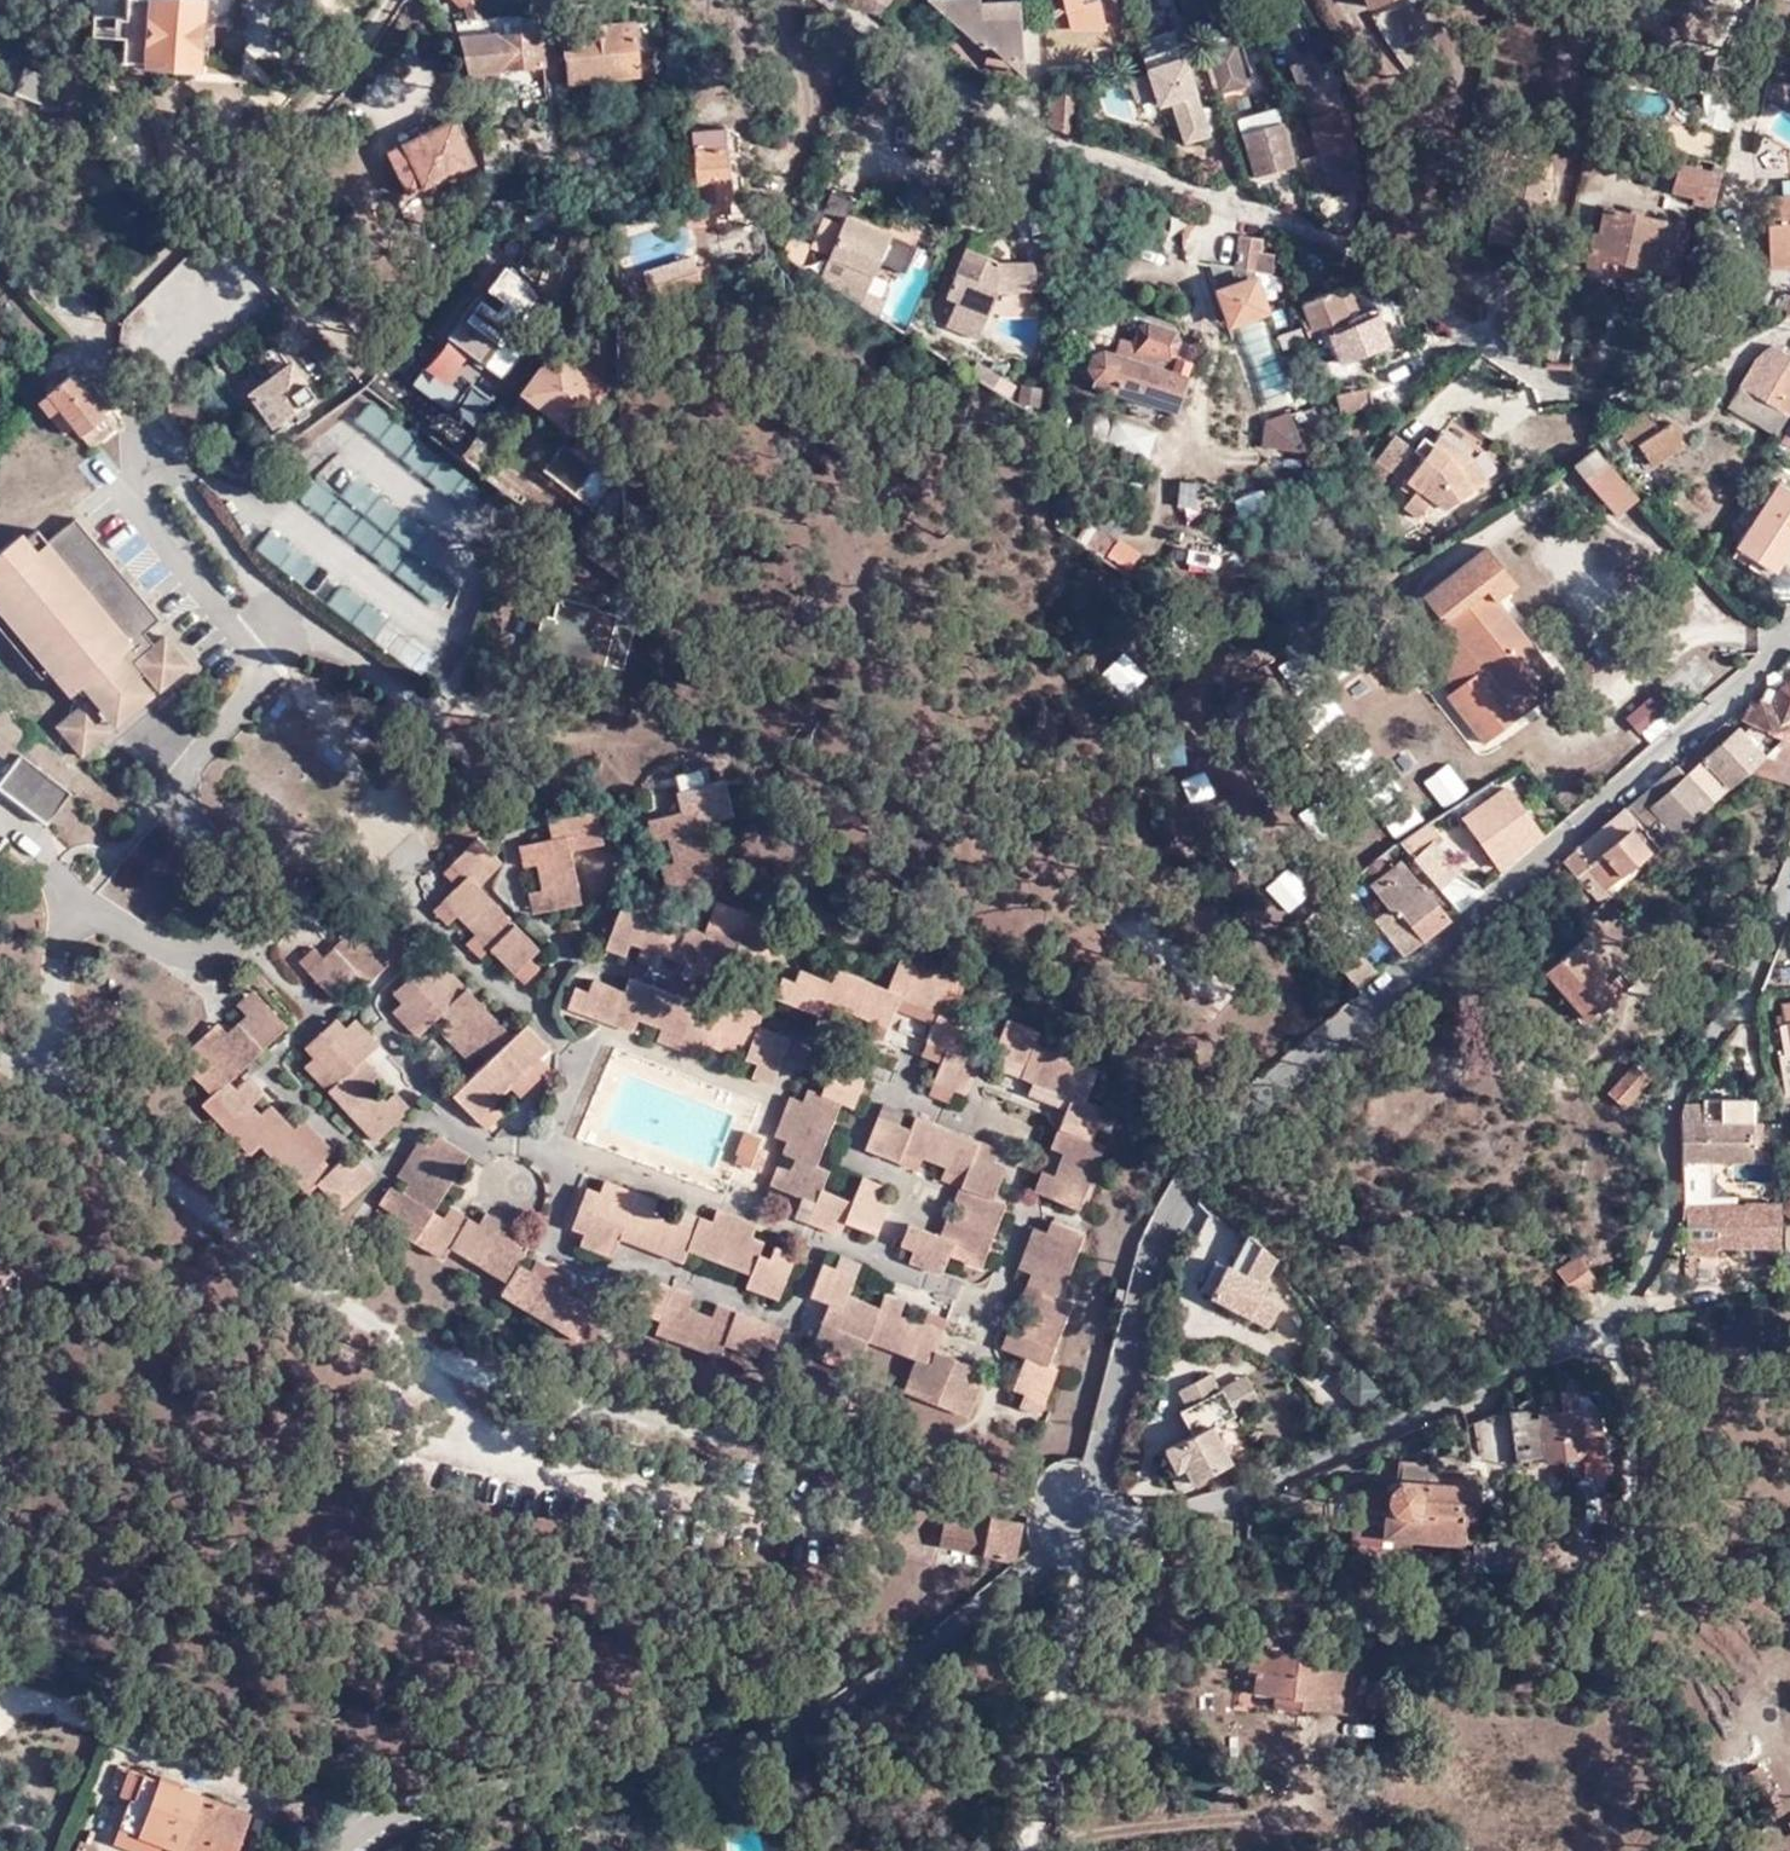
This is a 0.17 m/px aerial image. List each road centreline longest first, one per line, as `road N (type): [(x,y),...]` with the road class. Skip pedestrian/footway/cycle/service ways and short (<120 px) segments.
road 1 (unclassified): [(1789,656),(1553,846),(1238,1121),(1149,1291),(1092,1523)]
road 2 (unclassified): [(1789,329),(1717,368),(1646,391),(1599,396),(1528,372),(1380,264),(1290,221),(1039,135),(840,0)]
road 3 (unclassified): [(1092,1523),(1191,1512),(1351,1449),(1622,1318),(1677,1223),(1673,1097),(1748,991),(1789,884)]
road 4 (unclassified): [(1092,1523),(1018,1567),(819,1724),(669,1770),(531,1786),(348,1838),(338,1850)]

